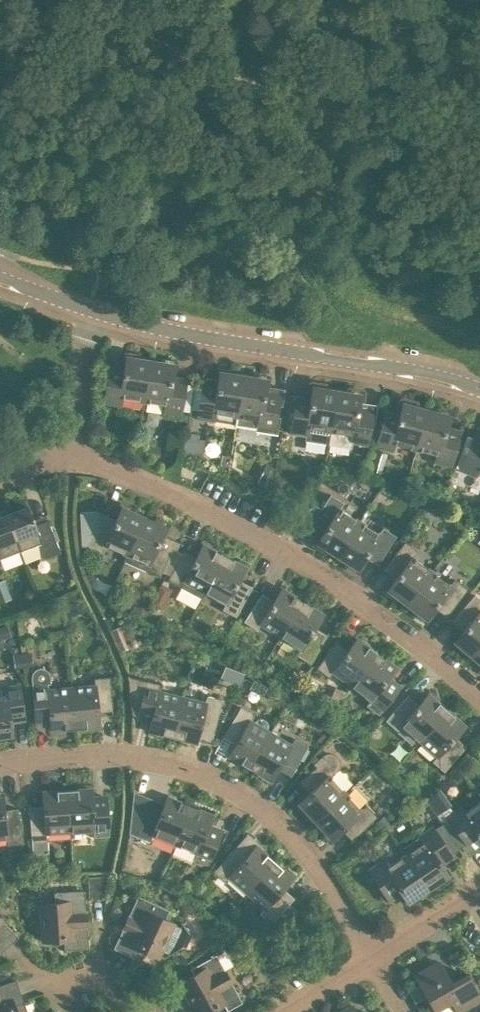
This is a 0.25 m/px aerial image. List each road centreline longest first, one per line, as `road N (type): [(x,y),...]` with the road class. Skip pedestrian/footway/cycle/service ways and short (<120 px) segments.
road 1 (residential): [(479,701),(307,569),(162,492),(69,455)]
road 2 (residential): [(374,962),(301,849),(245,799),(175,767),(125,758),(0,766)]
road 3 (tertiary): [(479,390),(96,311)]
road 4 (residential): [(69,455),(96,311)]
road 5 (residential): [(374,962),(479,892)]

